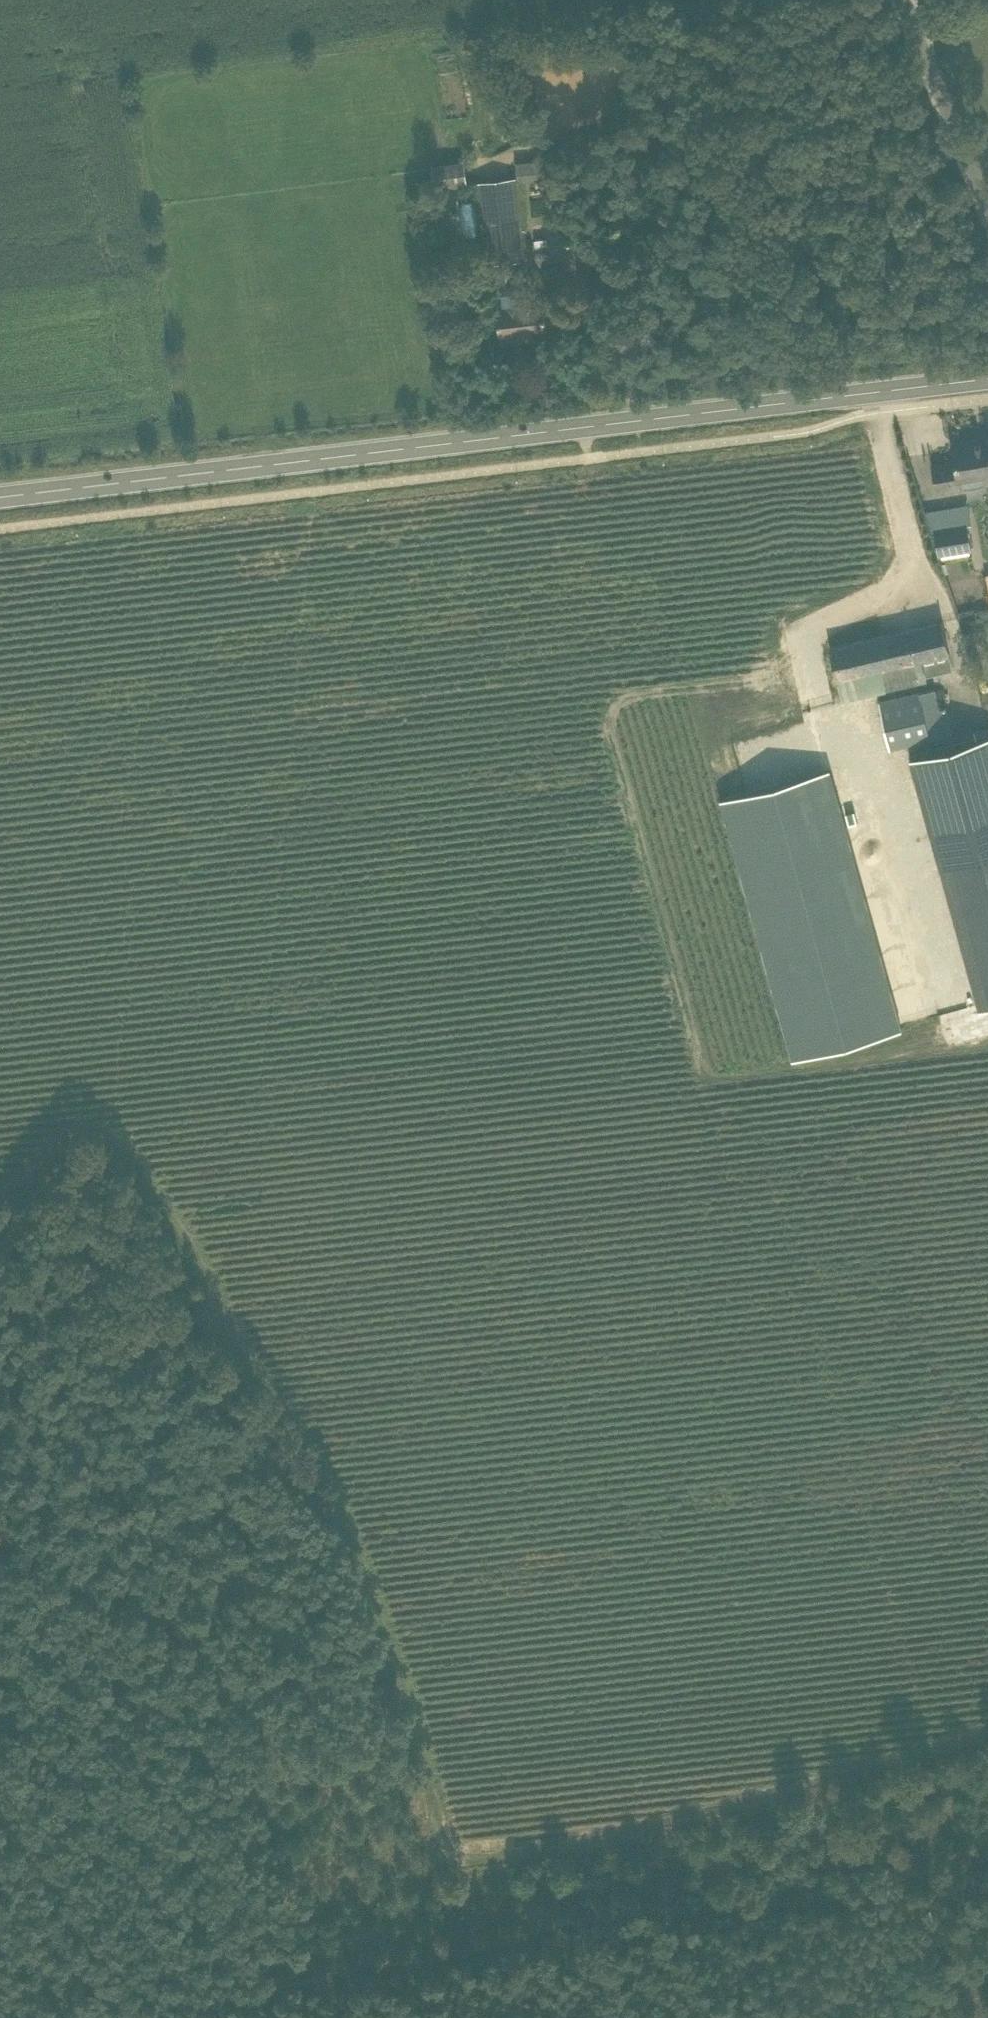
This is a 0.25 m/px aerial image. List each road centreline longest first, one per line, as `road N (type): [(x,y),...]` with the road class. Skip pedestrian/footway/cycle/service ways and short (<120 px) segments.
road 1 (secondary): [(0,498),(987,379)]
road 2 (track): [(46,2017),(415,1961),(563,1920),(909,1881),(987,1852)]
road 3 (unclassified): [(987,221),(895,0)]

